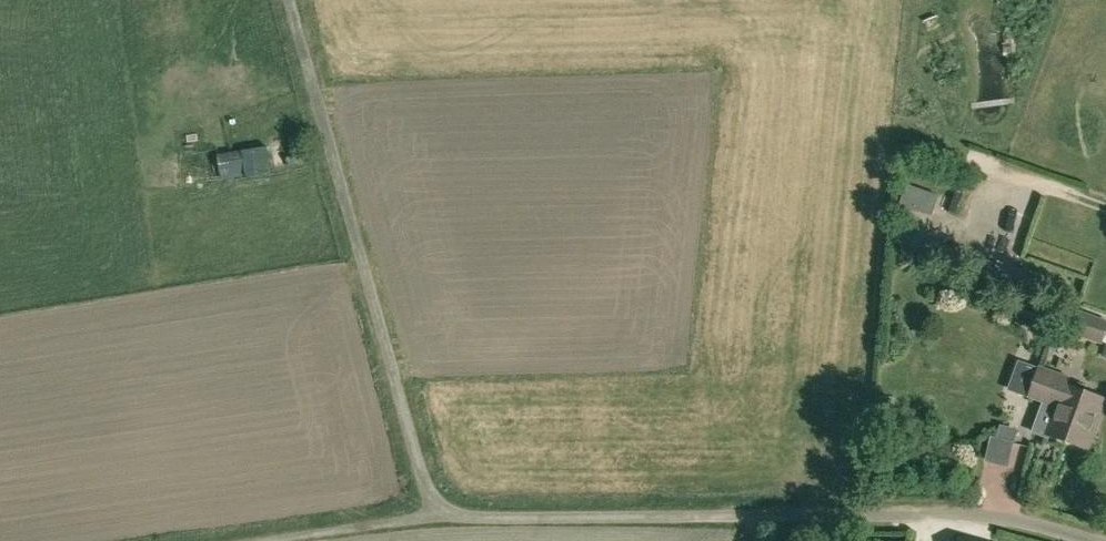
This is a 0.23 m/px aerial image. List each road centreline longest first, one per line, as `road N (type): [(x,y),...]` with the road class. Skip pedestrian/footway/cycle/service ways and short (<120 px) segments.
road 1 (unclassified): [(1105,540),(996,514),(433,513)]
road 2 (unclassified): [(433,513),(291,0)]
road 3 (unclassified): [(250,540),(433,513)]

